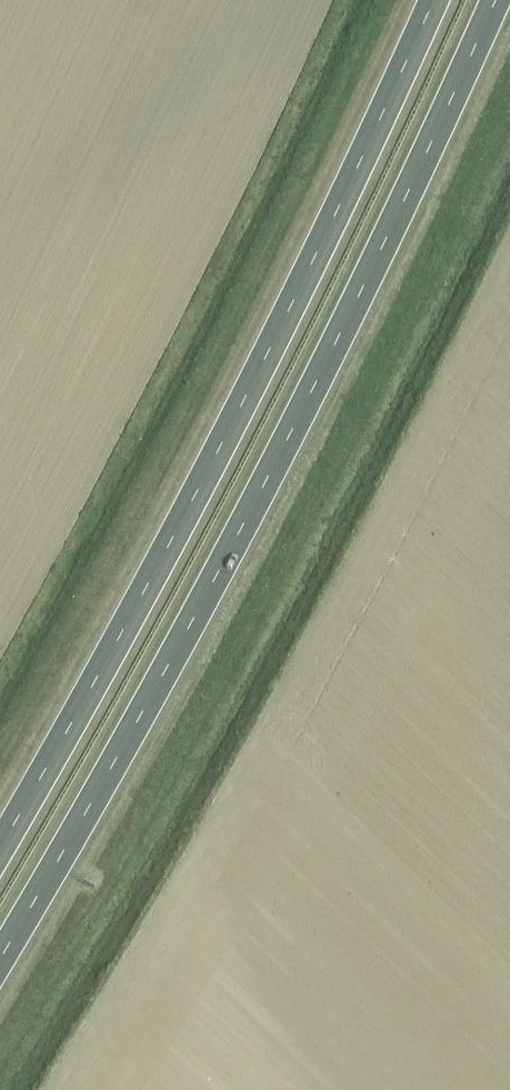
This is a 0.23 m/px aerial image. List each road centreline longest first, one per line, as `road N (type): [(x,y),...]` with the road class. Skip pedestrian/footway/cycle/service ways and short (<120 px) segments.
road 1 (trunk): [(0,957),(107,775),(317,373),(498,0)]
road 2 (trunk): [(434,0),(274,342),(0,849)]

